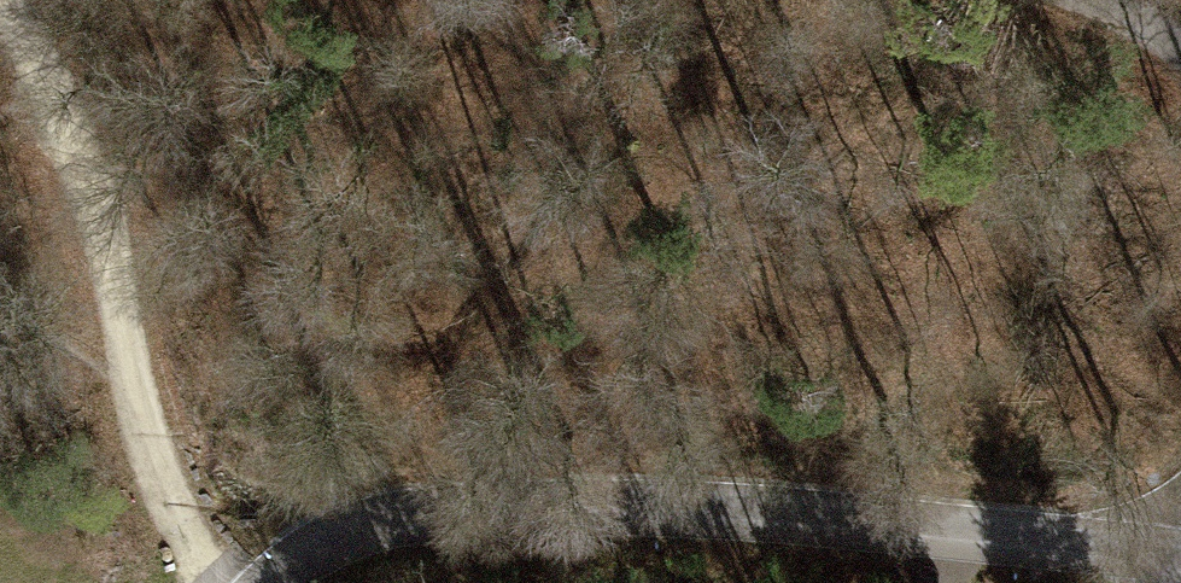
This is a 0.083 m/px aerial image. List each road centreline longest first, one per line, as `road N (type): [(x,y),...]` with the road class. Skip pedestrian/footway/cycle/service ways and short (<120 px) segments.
road 1 (residential): [(268,582),(311,545),(431,508),(696,495),(1180,576)]
road 2 (track): [(220,582),(0,40)]

